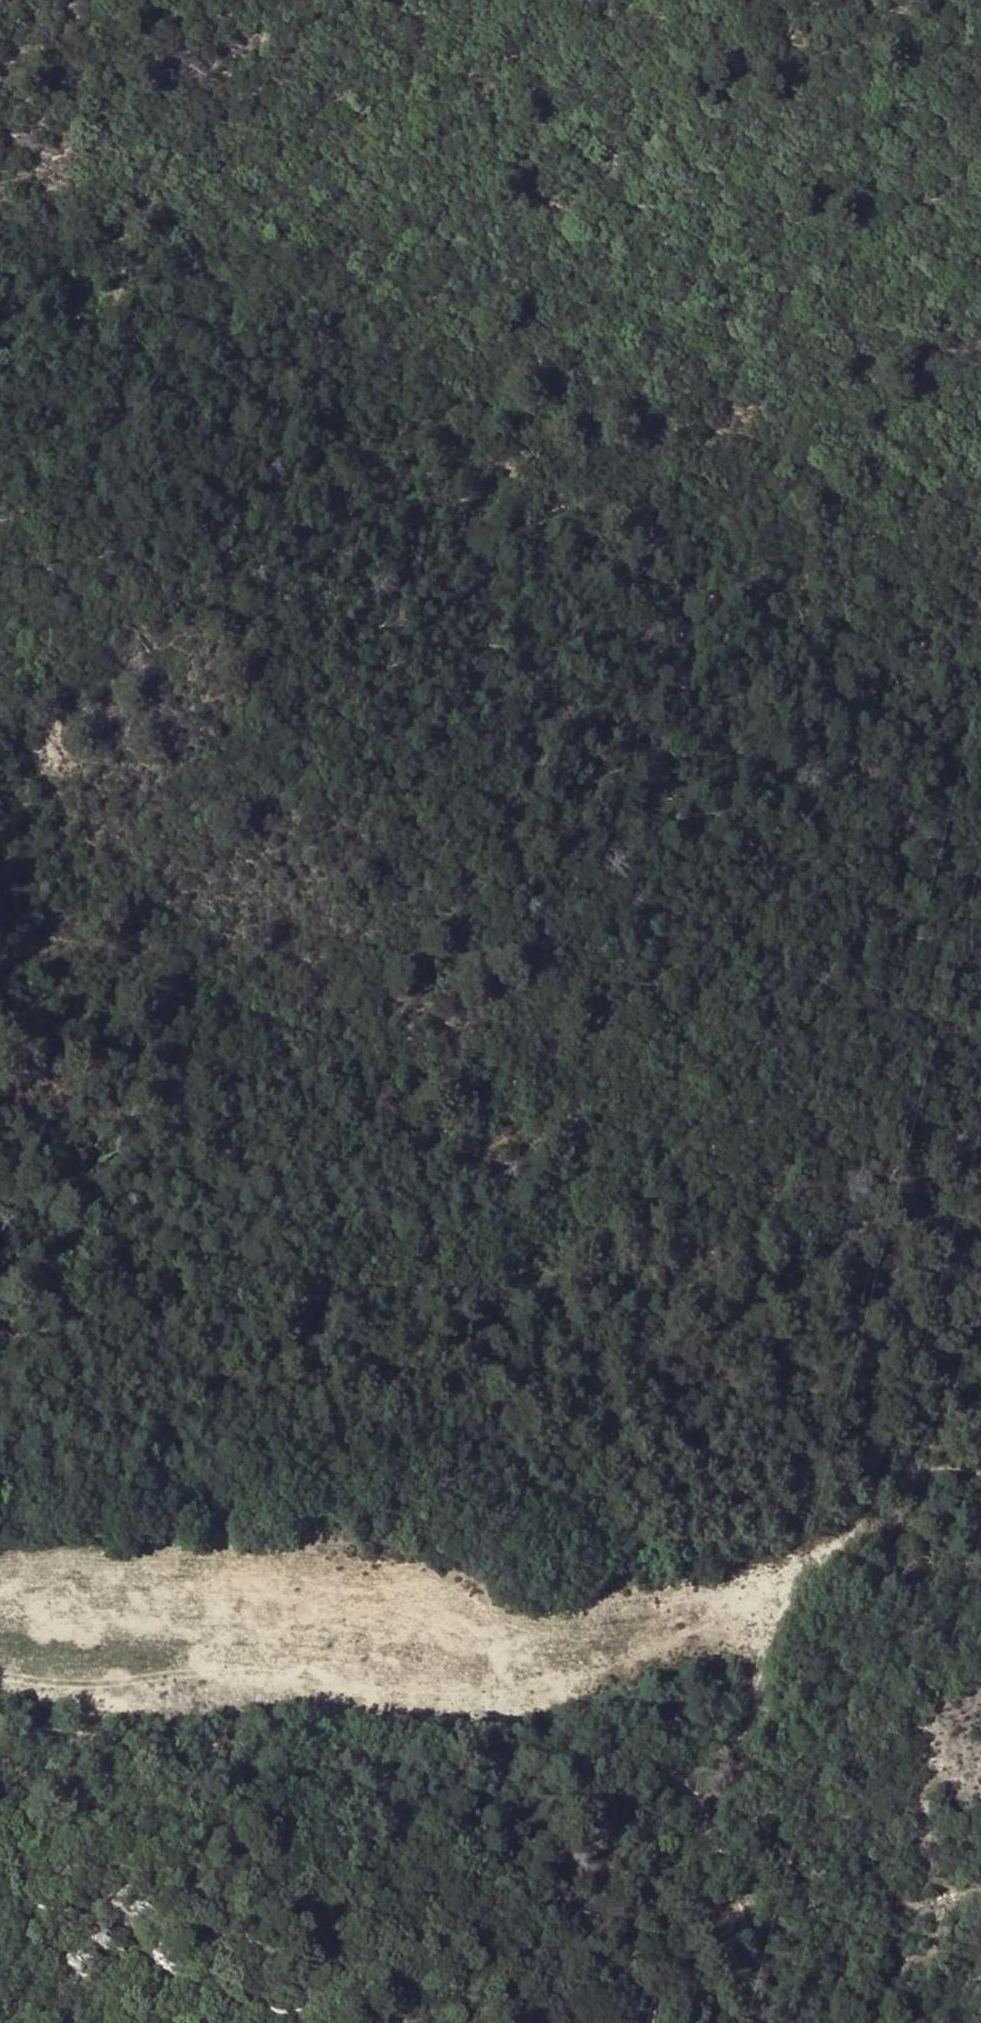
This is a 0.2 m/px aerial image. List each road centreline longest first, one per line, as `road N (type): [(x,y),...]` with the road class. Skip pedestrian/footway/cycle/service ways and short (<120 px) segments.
road 1 (track): [(0,1720),(80,1734),(474,1757),(611,1755),(665,1769),(690,1785),(779,2022)]

